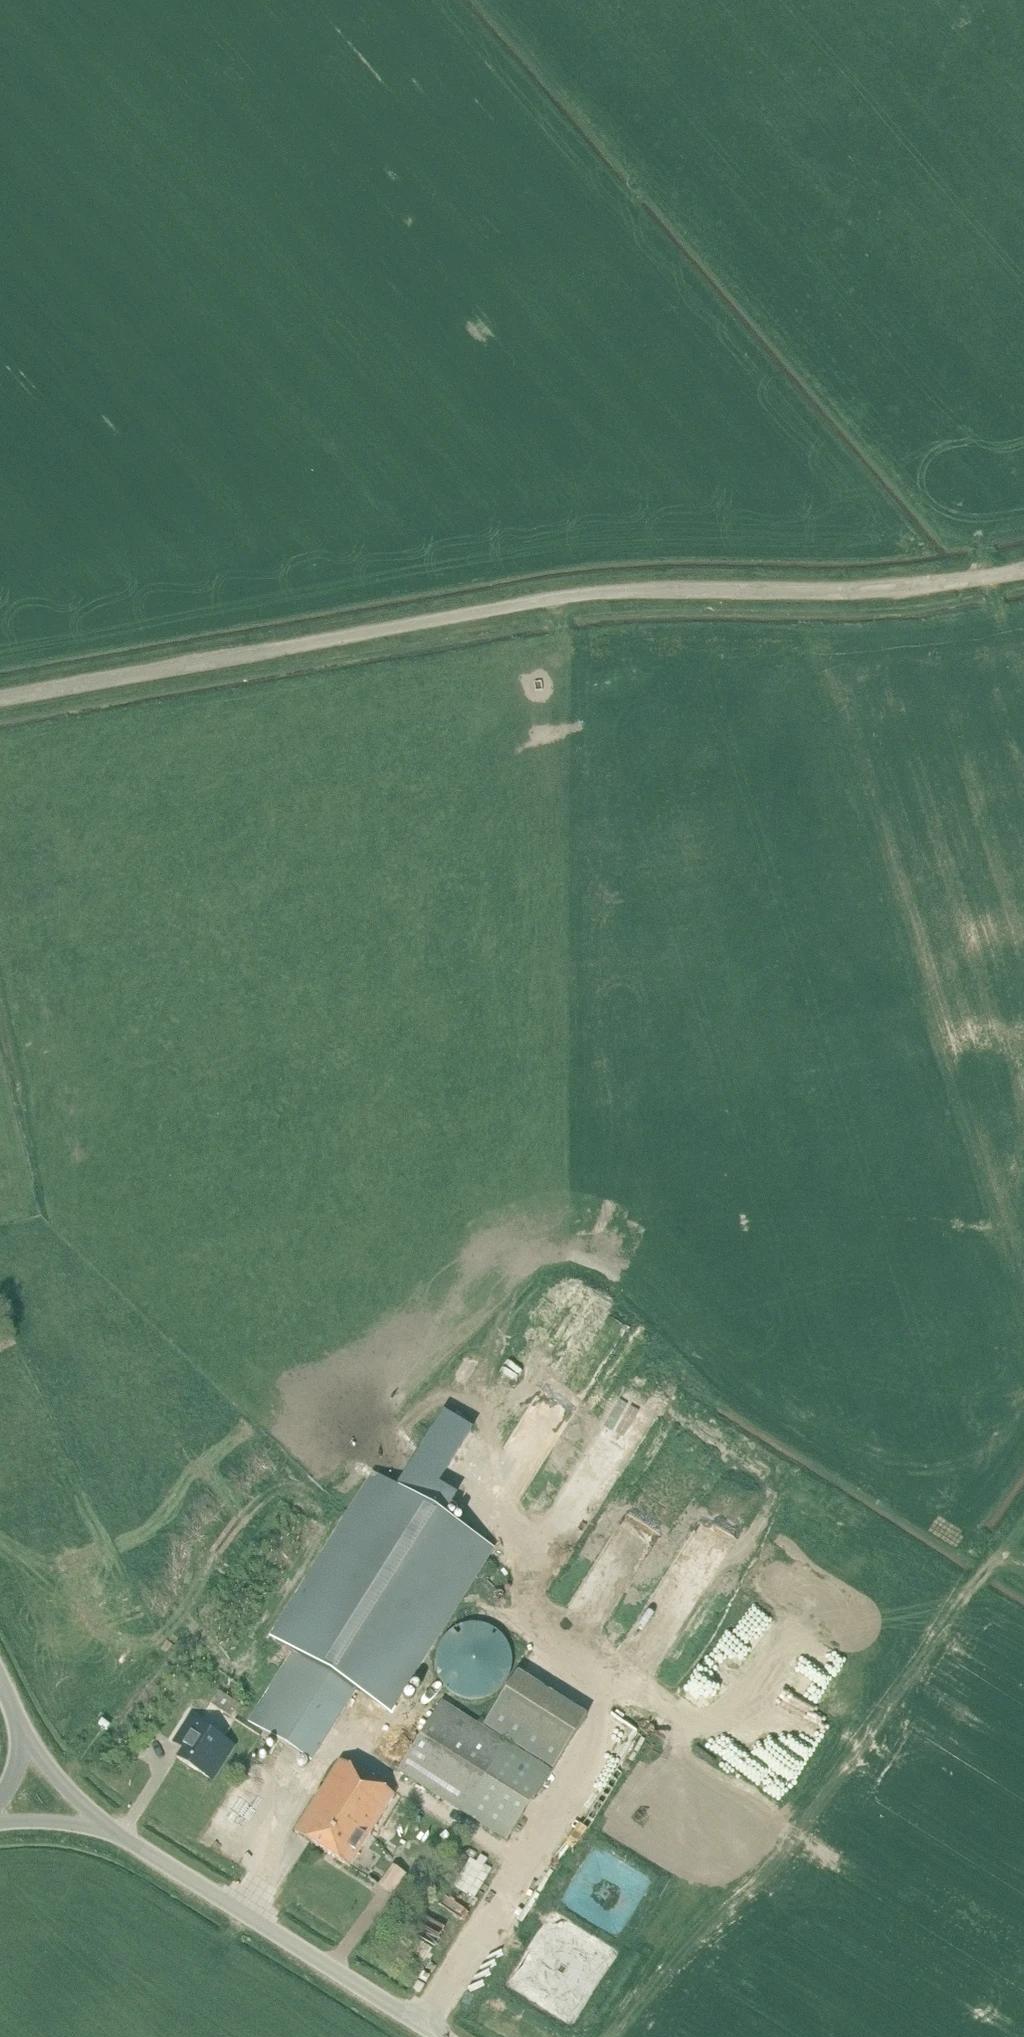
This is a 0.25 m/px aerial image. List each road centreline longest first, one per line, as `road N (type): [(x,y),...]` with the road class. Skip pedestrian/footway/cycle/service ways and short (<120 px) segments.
road 1 (unclassified): [(0,698),(600,592),(885,590),(1023,569)]
road 2 (unclassified): [(441,2036),(107,1827)]
road 3 (unclassified): [(107,1827),(24,1736)]

